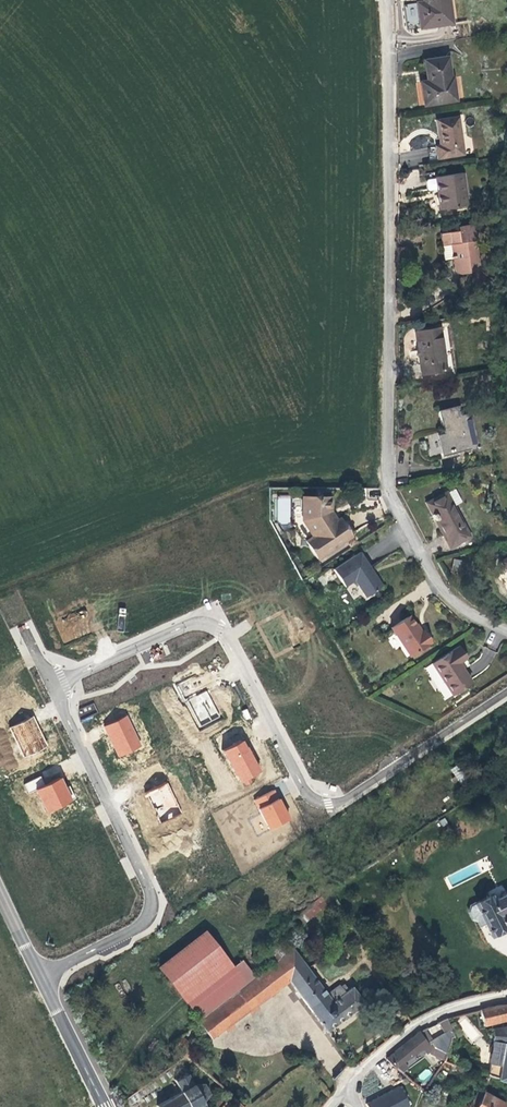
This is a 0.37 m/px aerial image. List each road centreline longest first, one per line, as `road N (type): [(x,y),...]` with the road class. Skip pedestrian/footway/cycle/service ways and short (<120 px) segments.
road 1 (residential): [(506,630),(448,597),(387,480),(383,0)]
road 2 (residential): [(53,685),(184,626),(209,626),(227,639),(309,795),(328,805),(506,692)]
road 3 (residential): [(42,980),(147,922),(151,904),(53,685)]
road 4 (residential): [(506,994),(428,1019),(351,1088)]
road 5 (tertiary): [(104,1106),(42,980)]

